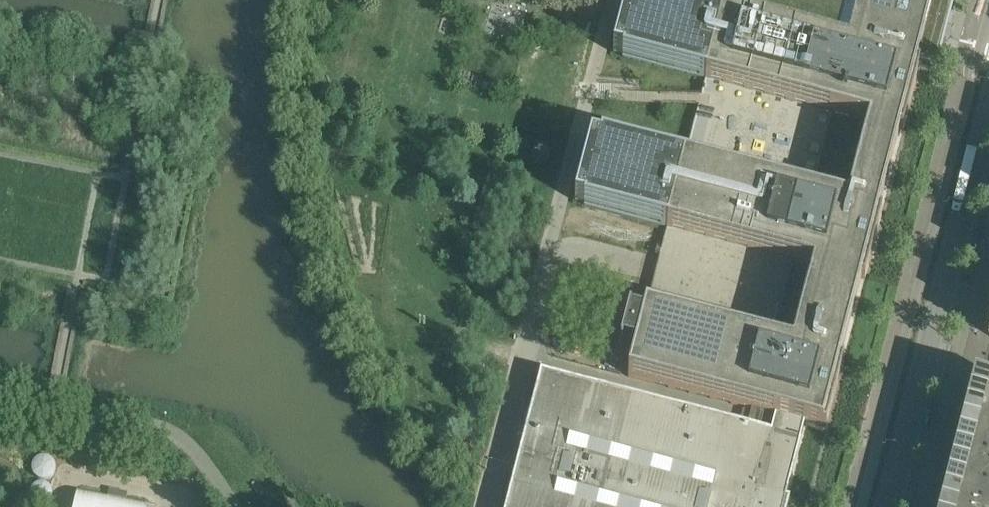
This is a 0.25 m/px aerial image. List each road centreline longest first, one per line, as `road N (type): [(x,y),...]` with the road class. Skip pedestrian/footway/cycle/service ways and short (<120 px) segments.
road 1 (tertiary): [(891,506),(988,135)]

